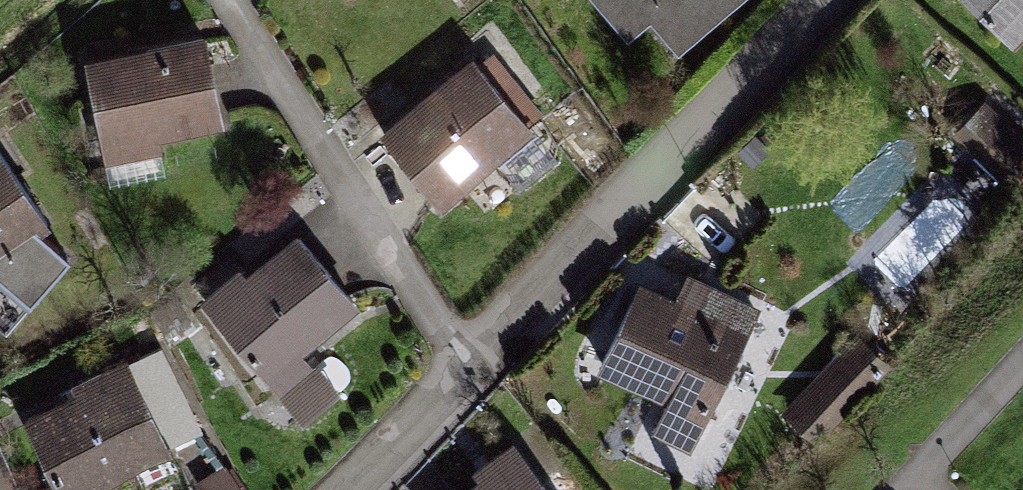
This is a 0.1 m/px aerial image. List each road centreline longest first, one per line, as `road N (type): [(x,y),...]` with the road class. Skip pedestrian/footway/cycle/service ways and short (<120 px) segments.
road 1 (residential): [(464,364),(829,0)]
road 2 (residential): [(464,364),(223,0)]
road 3 (residential): [(337,489),(464,364)]
road 4 (residential): [(905,489),(1022,364)]

